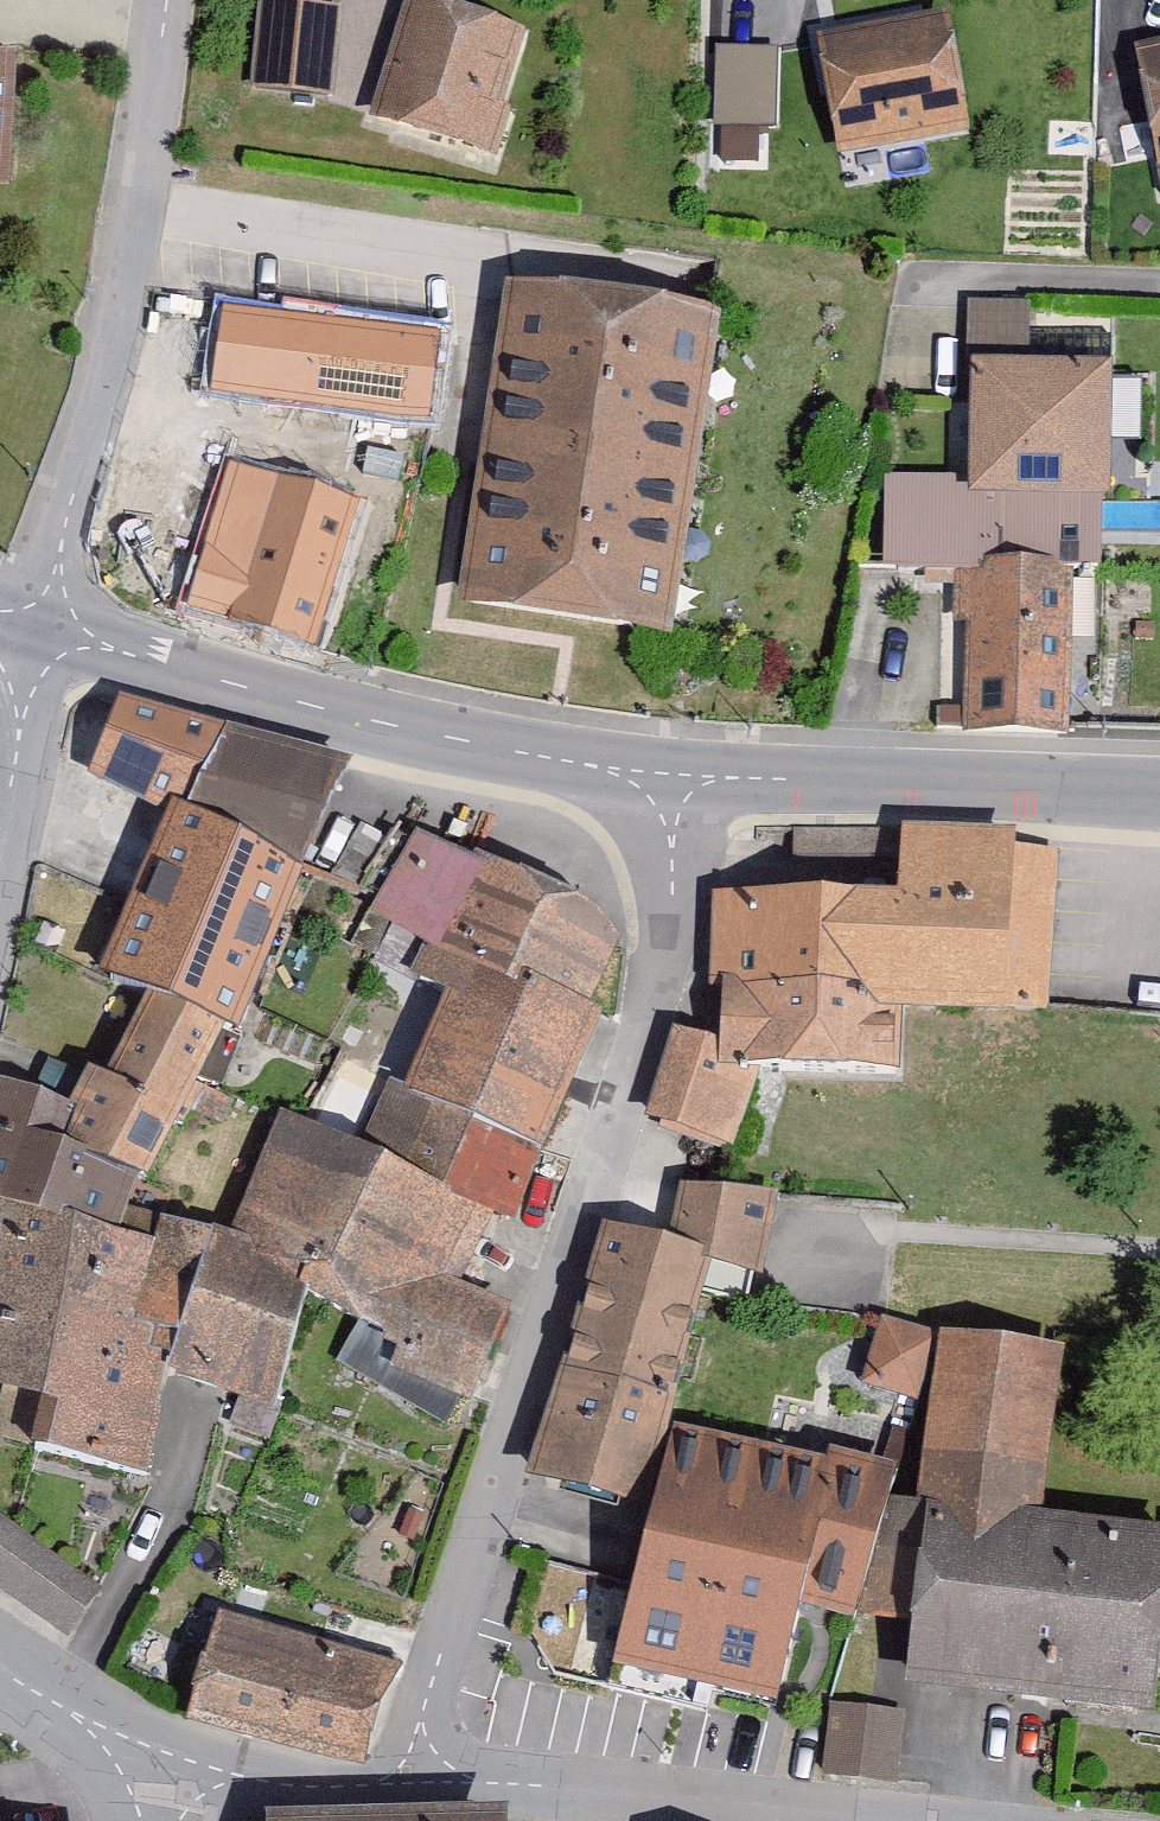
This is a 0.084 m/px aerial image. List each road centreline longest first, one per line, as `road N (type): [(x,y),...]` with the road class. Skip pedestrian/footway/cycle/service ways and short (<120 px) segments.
road 1 (residential): [(412,1786),(661,964),(673,777)]
road 2 (tertiary): [(25,623),(607,774),(673,777)]
road 3 (residential): [(152,0),(100,378),(25,623)]
road 4 (tertiary): [(673,777),(1159,796)]
road 5 (residential): [(412,1786),(814,1820)]
road 6 (residential): [(163,1780),(412,1786)]
road 7 (residential): [(0,1666),(163,1780)]
road 8 (residential): [(25,623),(0,782)]

